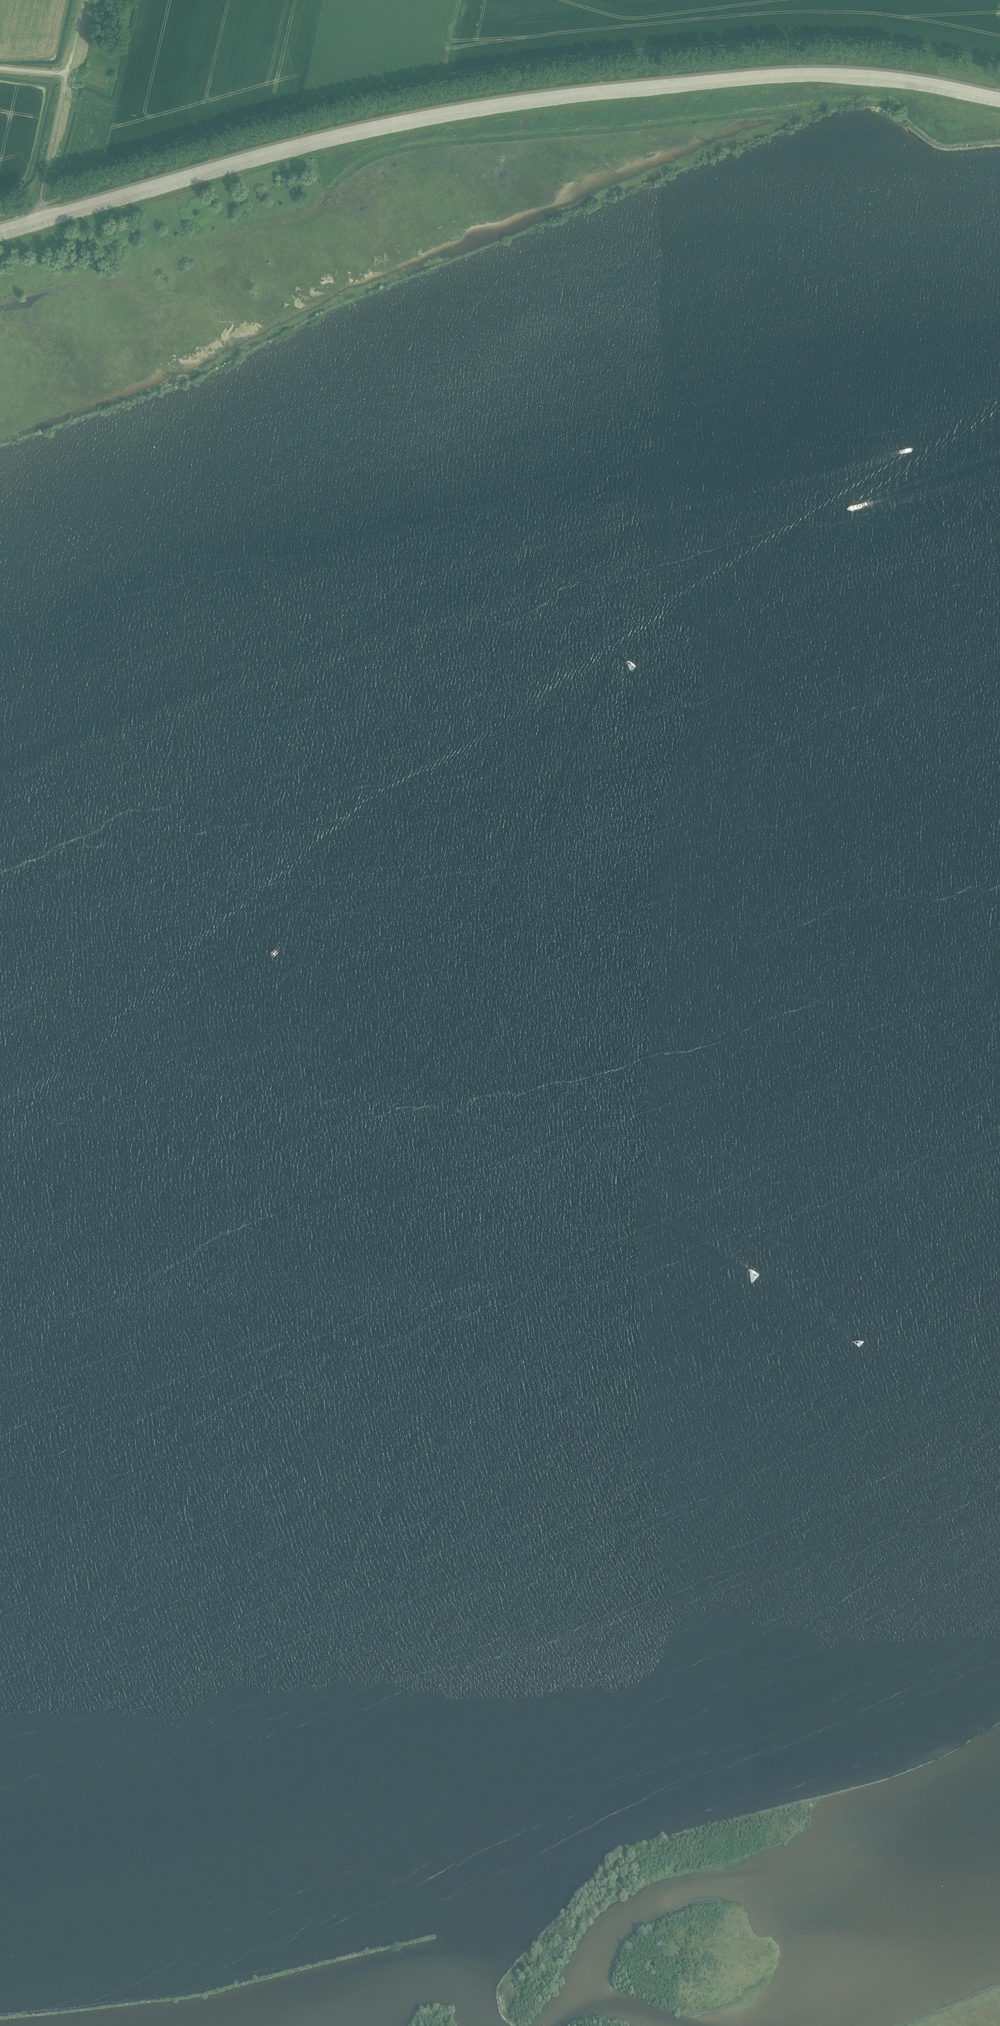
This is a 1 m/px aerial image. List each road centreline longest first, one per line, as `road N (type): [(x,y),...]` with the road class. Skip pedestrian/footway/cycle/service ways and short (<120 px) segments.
road 1 (unclassified): [(67,74),(41,209)]
road 2 (track): [(0,214),(122,174)]

